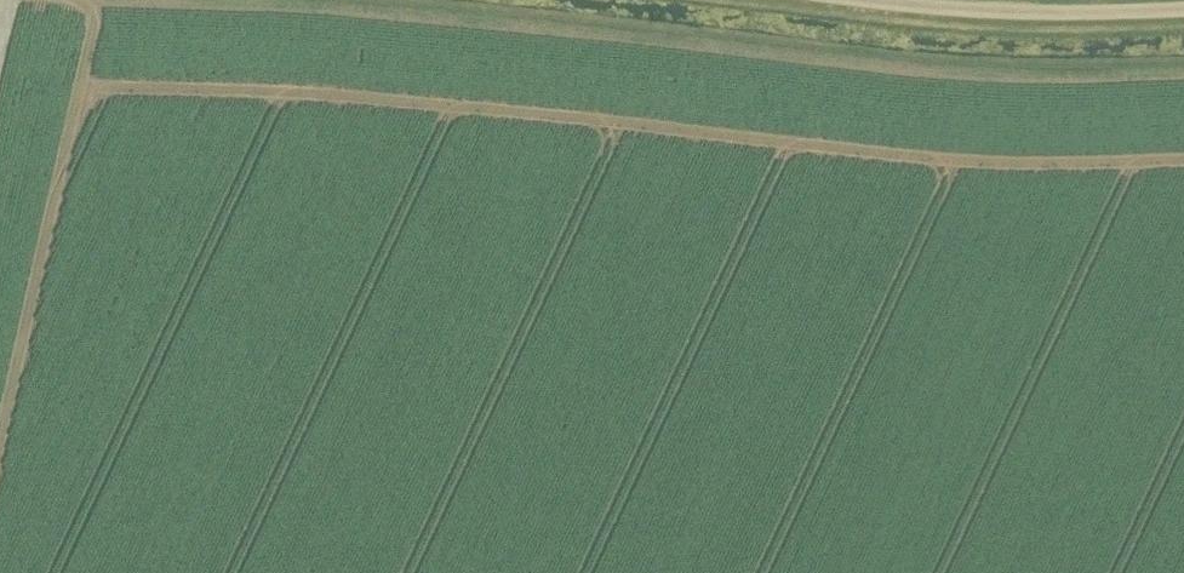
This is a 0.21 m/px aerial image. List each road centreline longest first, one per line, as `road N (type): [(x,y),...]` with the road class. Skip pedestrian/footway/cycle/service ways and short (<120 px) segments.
road 1 (unclassified): [(1183,13),(949,13),(827,0)]

